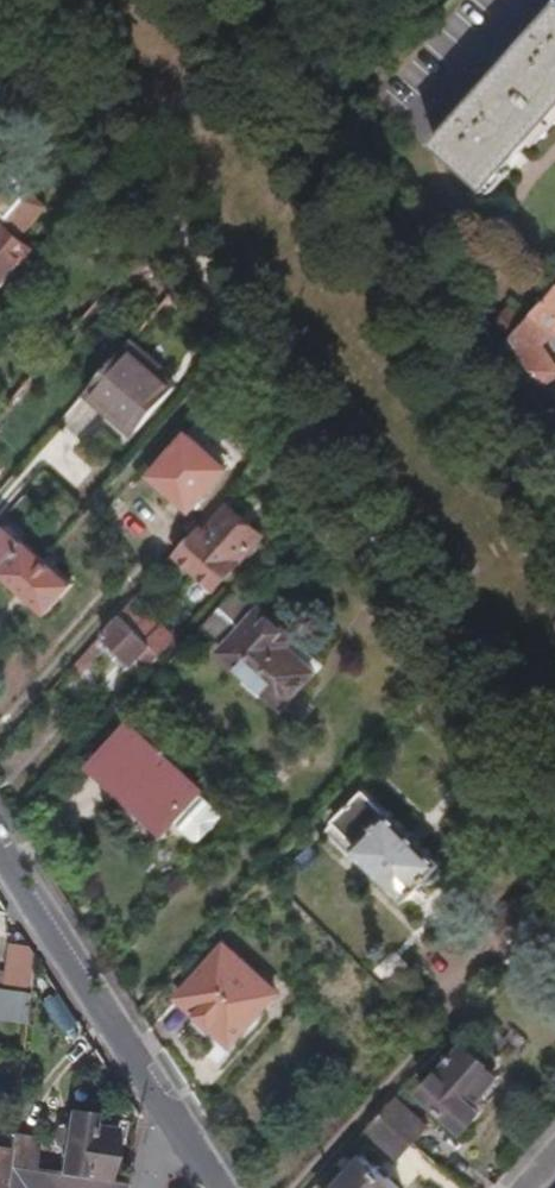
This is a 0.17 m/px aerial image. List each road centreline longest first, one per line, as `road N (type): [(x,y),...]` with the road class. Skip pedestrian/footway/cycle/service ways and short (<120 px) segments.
road 1 (residential): [(0,858),(151,1087)]

